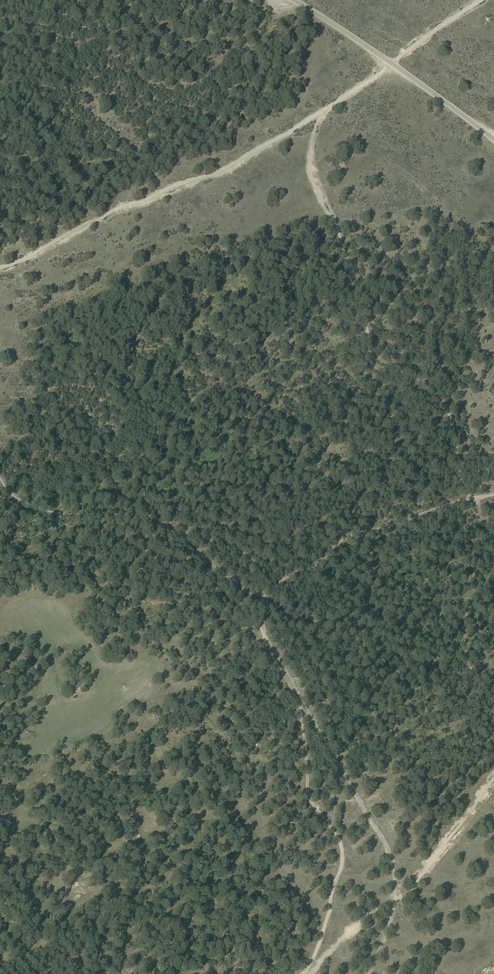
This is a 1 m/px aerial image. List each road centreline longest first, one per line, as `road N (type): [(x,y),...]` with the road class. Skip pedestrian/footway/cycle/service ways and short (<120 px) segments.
road 1 (track): [(493,493),(352,535),(311,569),(268,590),(263,639),(298,703),(310,802),(341,857),(312,958),(300,973)]
road 2 (track): [(321,114),(230,166),(110,210),(0,269)]
road 3 (unclassified): [(493,140),(293,0)]

